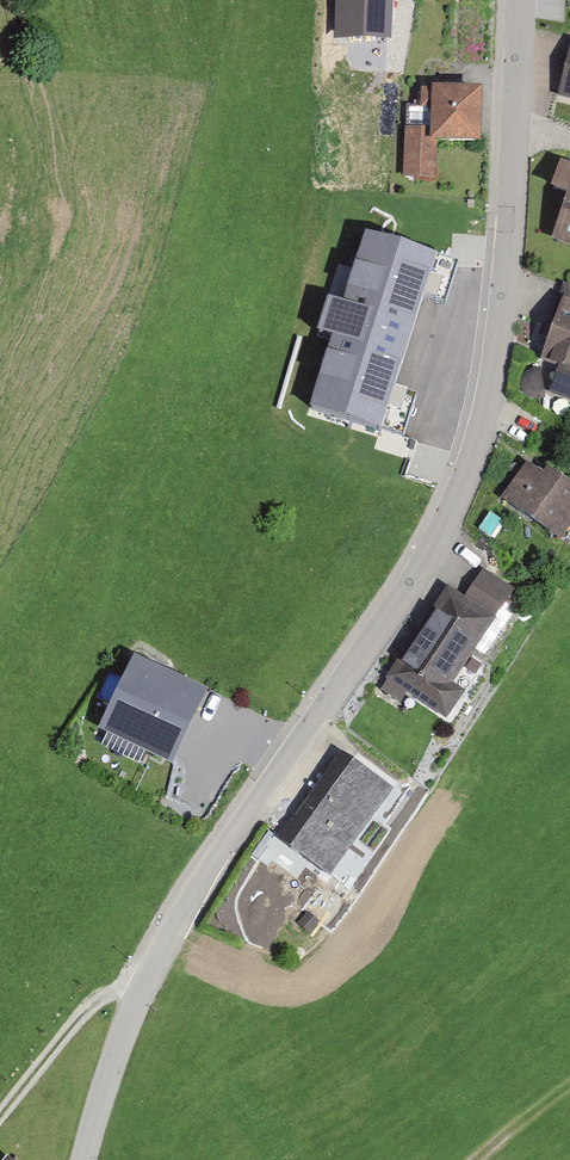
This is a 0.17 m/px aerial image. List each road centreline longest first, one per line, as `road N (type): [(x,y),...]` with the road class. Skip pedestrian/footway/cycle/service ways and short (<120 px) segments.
road 1 (unclassified): [(521,0),(495,355),(457,495),(429,556),(172,929),(143,985),(84,1159)]
road 2 (track): [(143,985),(122,984),(102,995),(0,1115)]

